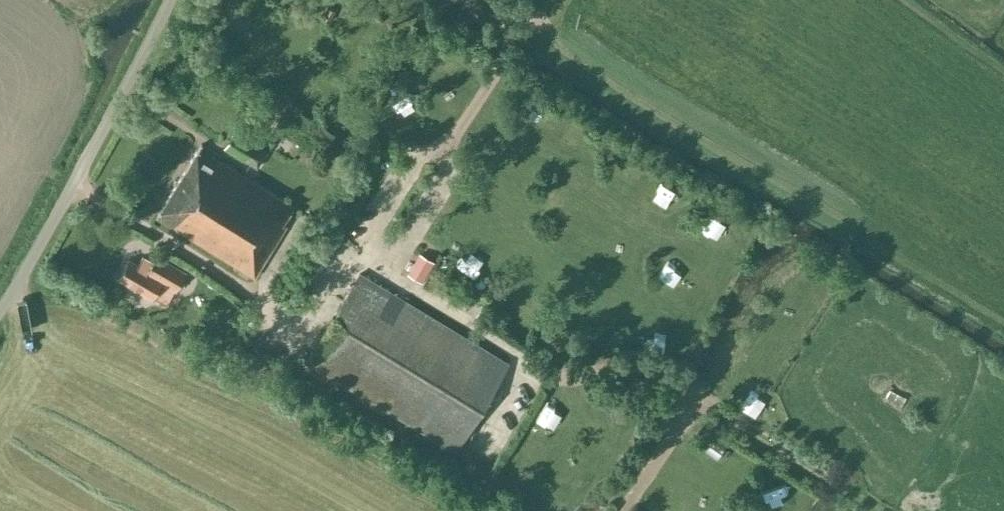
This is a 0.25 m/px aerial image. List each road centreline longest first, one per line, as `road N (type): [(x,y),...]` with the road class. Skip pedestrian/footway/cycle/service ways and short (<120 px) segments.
road 1 (unclassified): [(0,310),(167,0)]

